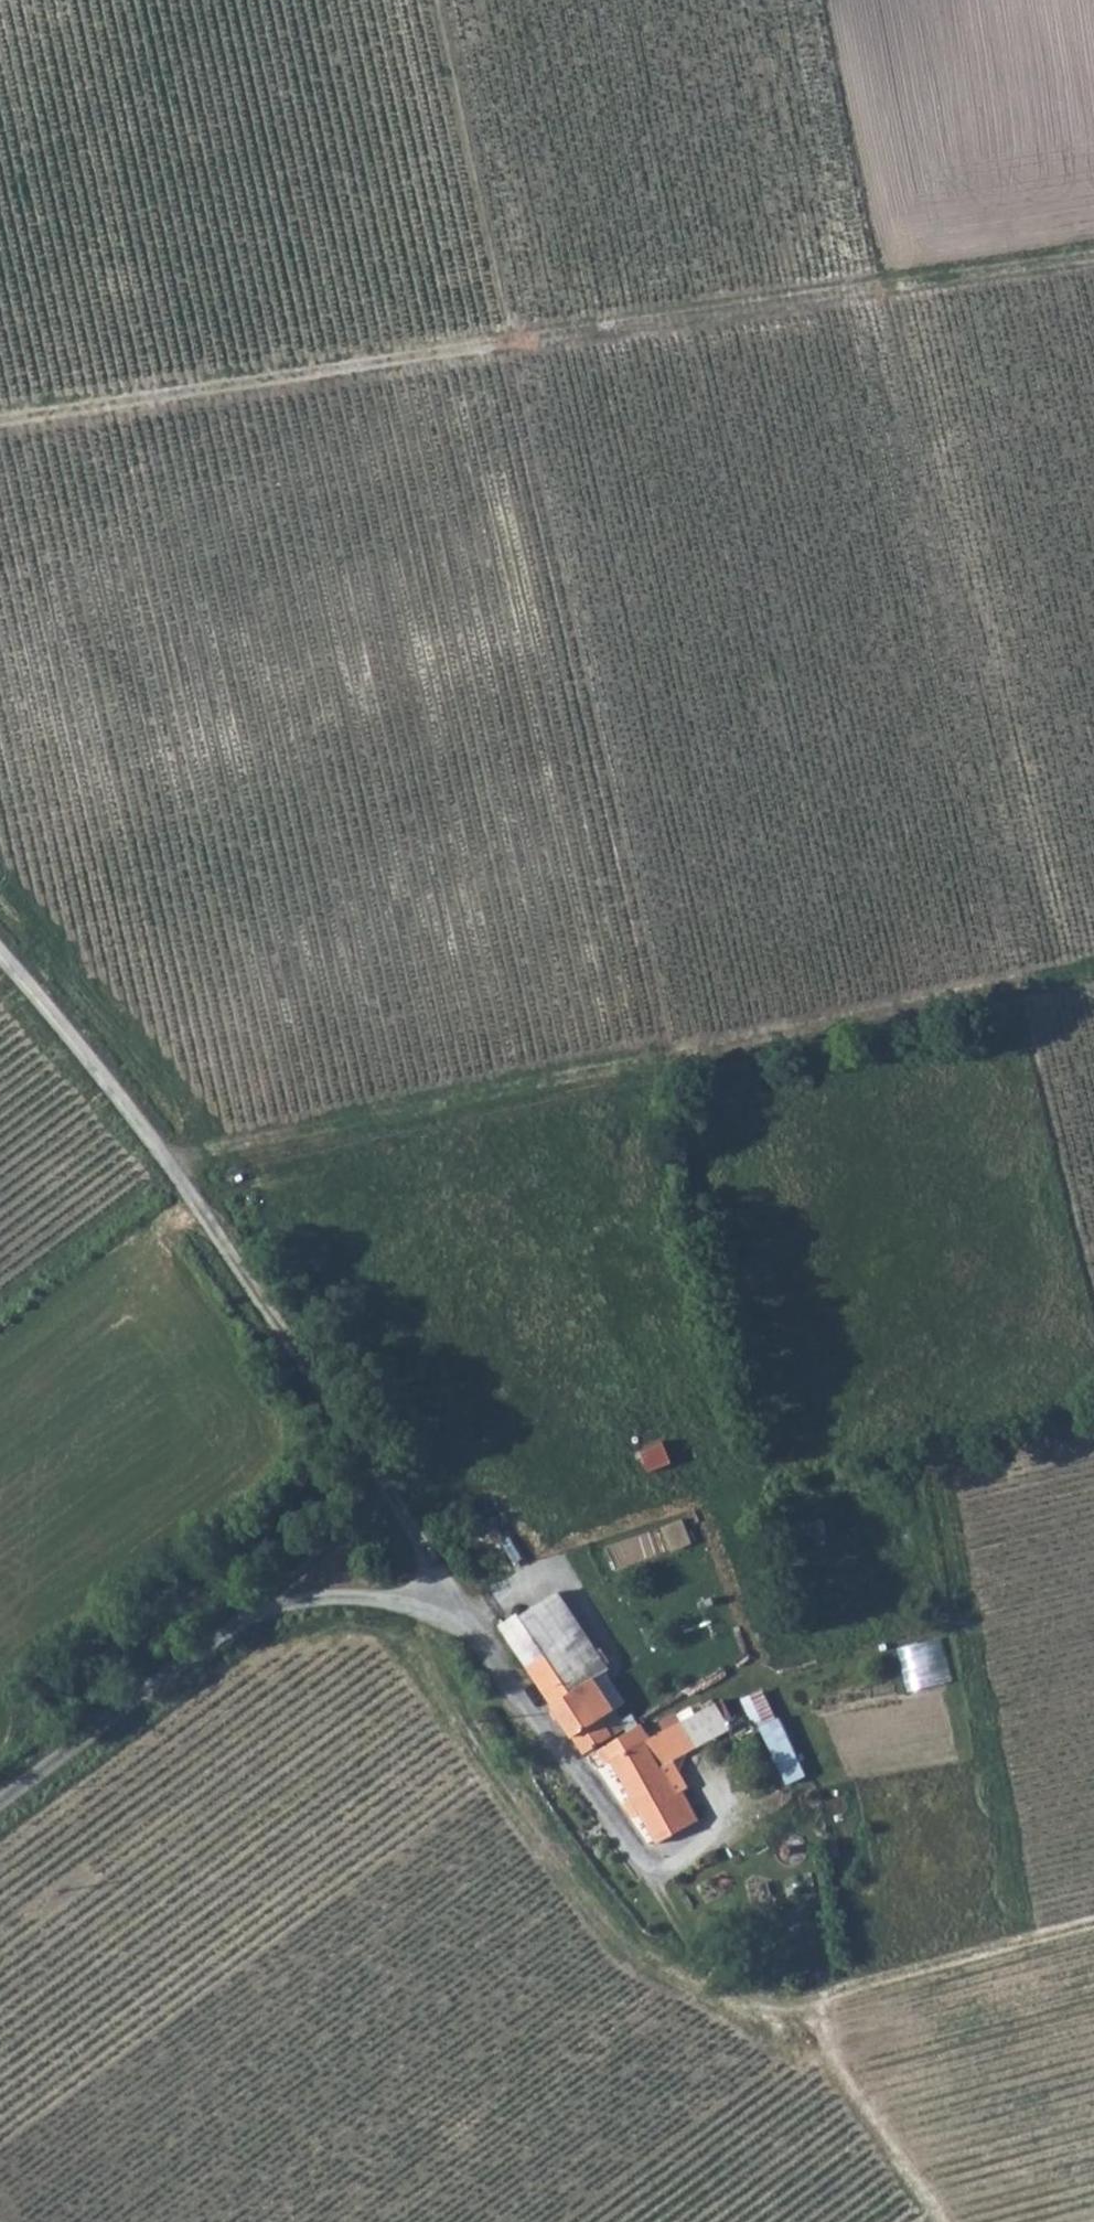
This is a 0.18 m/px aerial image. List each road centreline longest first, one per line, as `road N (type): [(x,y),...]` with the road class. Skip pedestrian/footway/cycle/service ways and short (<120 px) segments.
road 1 (track): [(245,1623),(395,1502),(111,1090),(0,962)]
road 2 (track): [(395,1502),(467,1631)]
road 3 (track): [(723,1996),(656,1886)]

